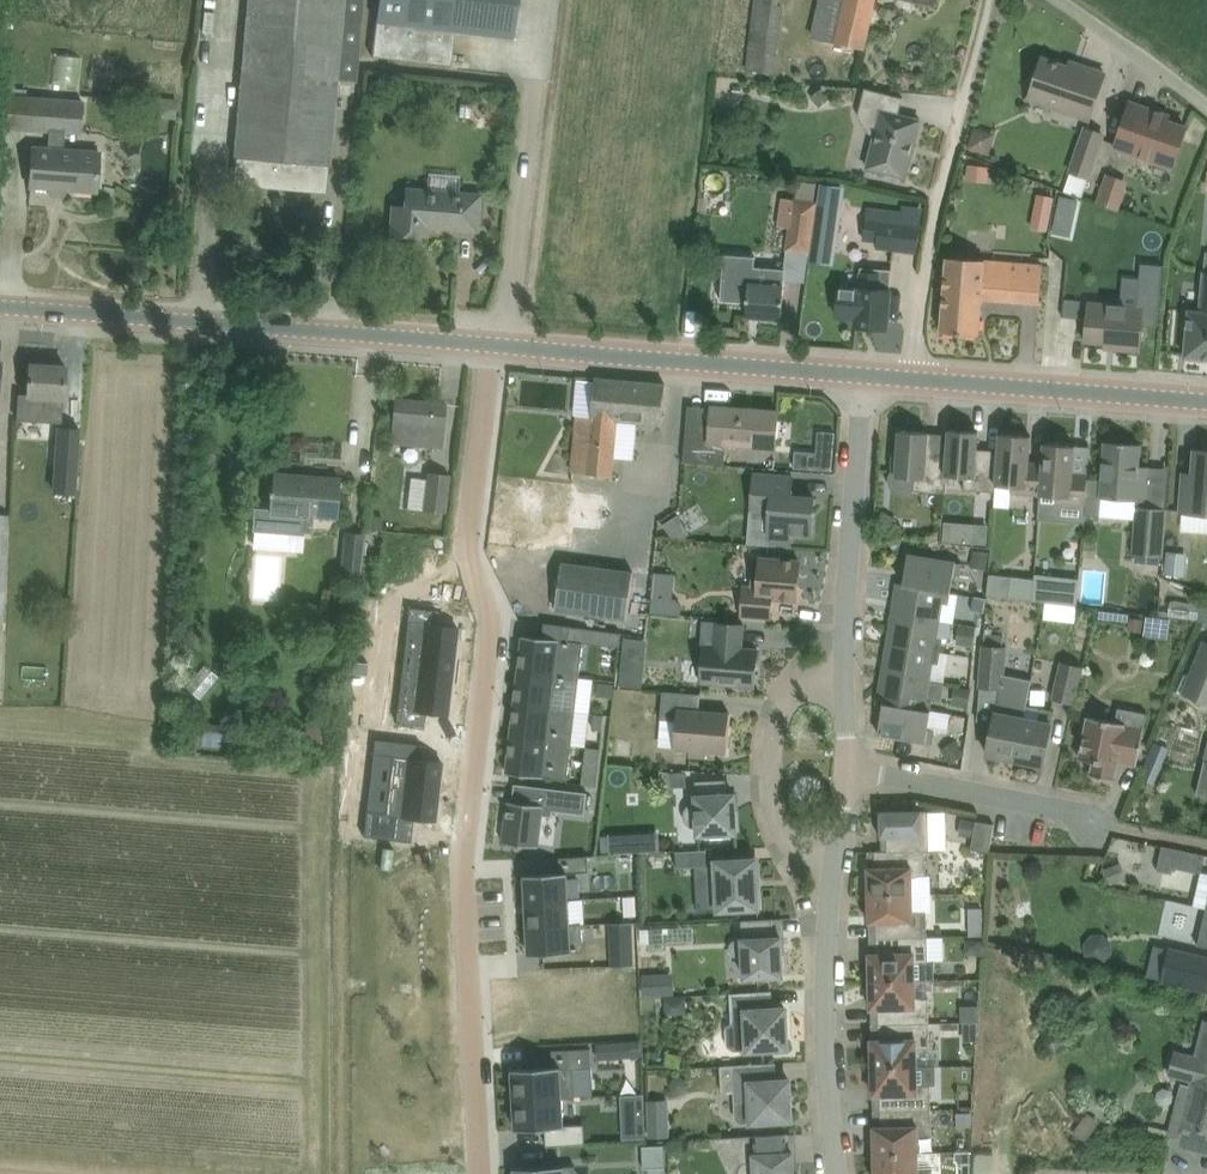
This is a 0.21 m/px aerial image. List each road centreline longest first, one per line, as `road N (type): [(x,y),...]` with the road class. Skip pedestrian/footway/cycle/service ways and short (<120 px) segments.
road 1 (residential): [(489,345),(470,560),(491,620),(465,871),(482,1173)]
road 2 (tertiary): [(489,345),(0,307)]
road 3 (tertiary): [(868,378),(489,345)]
road 4 (residential): [(843,1173),(827,999),(838,864)]
road 5 (residential): [(844,677),(868,378)]
road 6 (tertiary): [(915,382),(1206,403)]
road 7 (unclassified): [(962,112),(935,221),(915,382)]
road 8 (residential): [(838,864),(796,850),(775,812),(768,764),(778,719),(805,684),(844,677)]
road 9 (residential): [(1094,826),(1058,809),(851,767)]
road 10 (unclassified): [(1206,105),(1056,0)]

